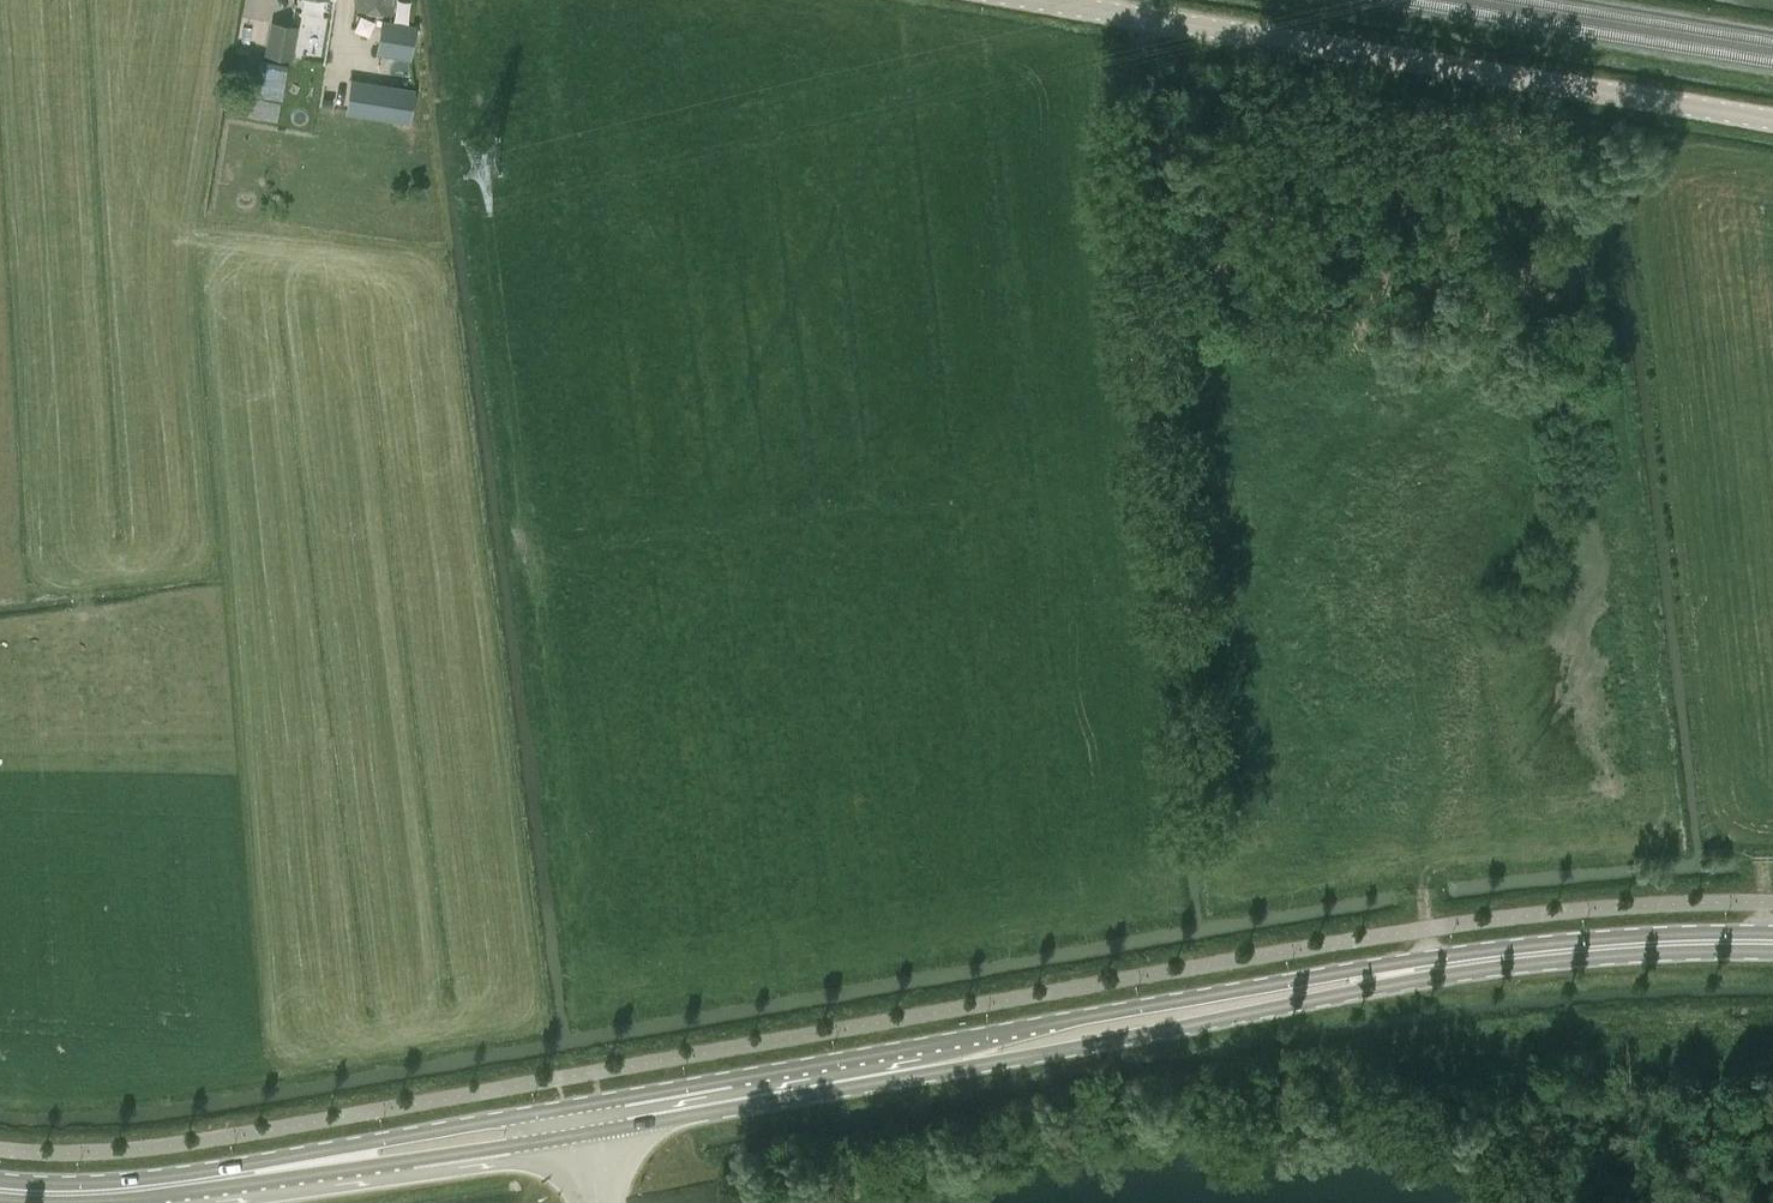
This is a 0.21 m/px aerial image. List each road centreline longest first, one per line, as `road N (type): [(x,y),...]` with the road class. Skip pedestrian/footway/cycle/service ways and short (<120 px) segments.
road 1 (tertiary): [(0,1187),(150,1192),(1317,985),(1538,954),(1772,944)]
road 2 (unclassified): [(1772,121),(1034,0)]

